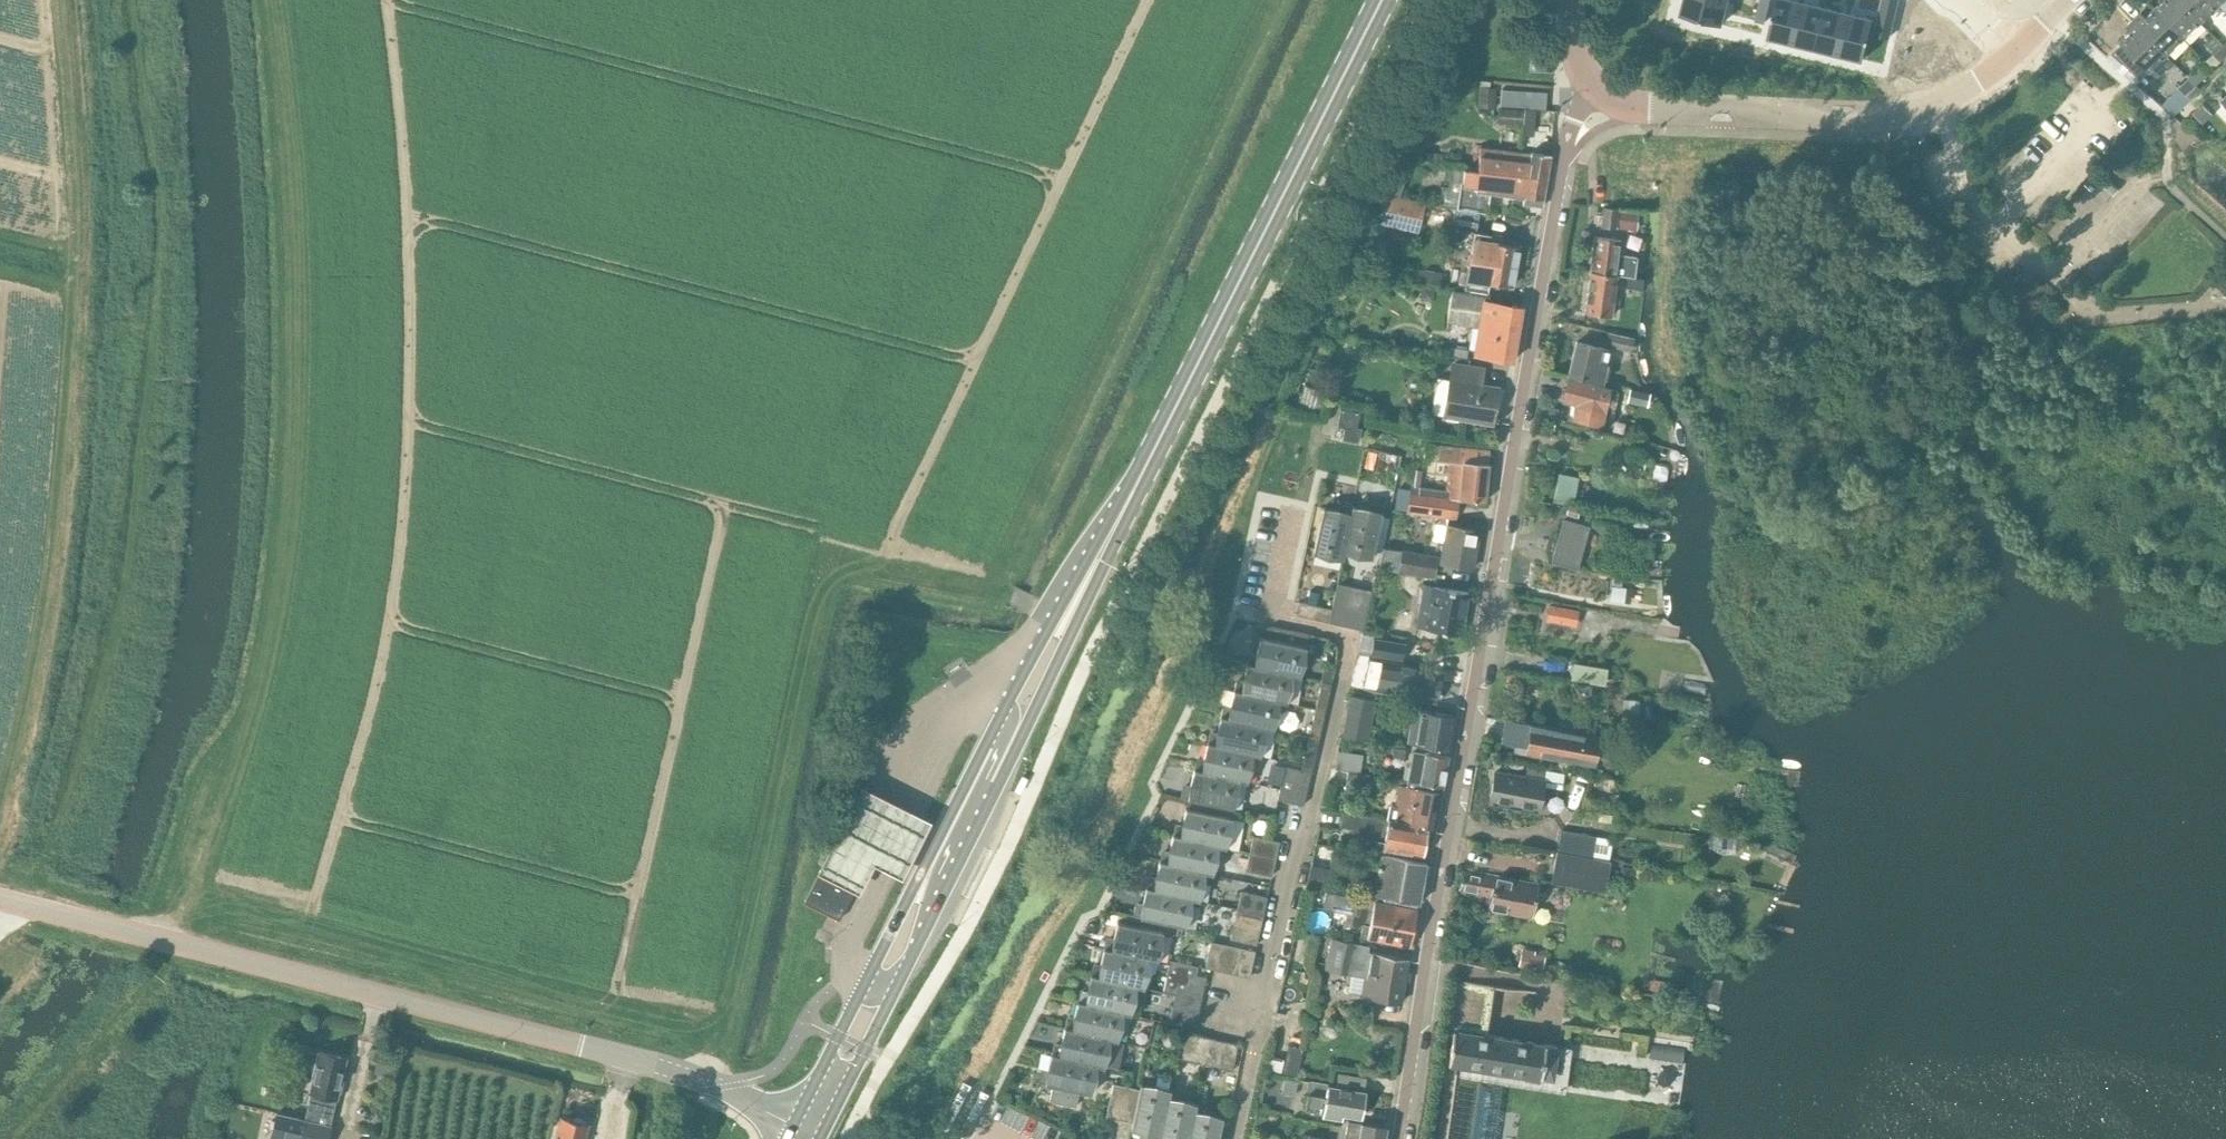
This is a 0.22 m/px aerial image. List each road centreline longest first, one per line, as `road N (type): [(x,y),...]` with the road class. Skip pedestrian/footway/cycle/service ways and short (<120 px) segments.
road 1 (residential): [(1400,1138),(1565,160),(1597,88)]
road 2 (track): [(129,0),(153,239),(129,493),(91,696),(31,907)]
road 3 (unclassified): [(794,1123),(710,1083),(624,1057),(0,899)]
road 4 (secondary): [(820,1138),(1026,727),(1118,520)]
road 5 (secondary): [(1118,520),(1001,715),(794,1123)]
road 6 (secondary): [(1118,520),(1382,0)]
road 7 (unclassified): [(1597,88),(1670,111),(1912,116),(1972,91),(2072,0)]

